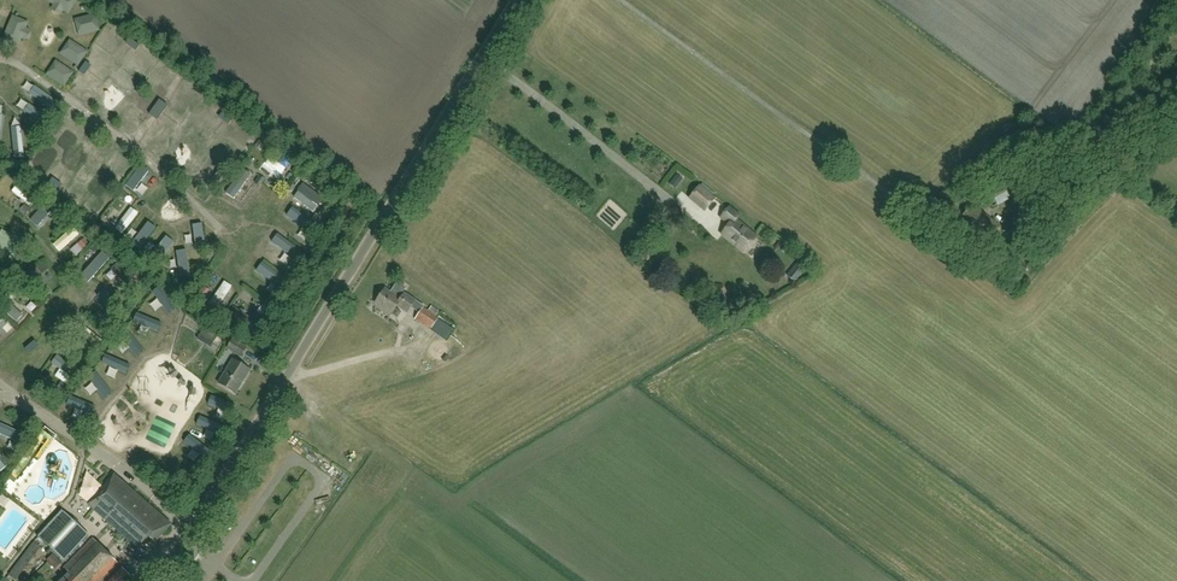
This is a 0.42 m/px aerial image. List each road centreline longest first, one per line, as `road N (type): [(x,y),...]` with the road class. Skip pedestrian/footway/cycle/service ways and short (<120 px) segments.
road 1 (unclassified): [(150,580),(210,501),(511,0)]
road 2 (unclassified): [(901,200),(620,0)]

